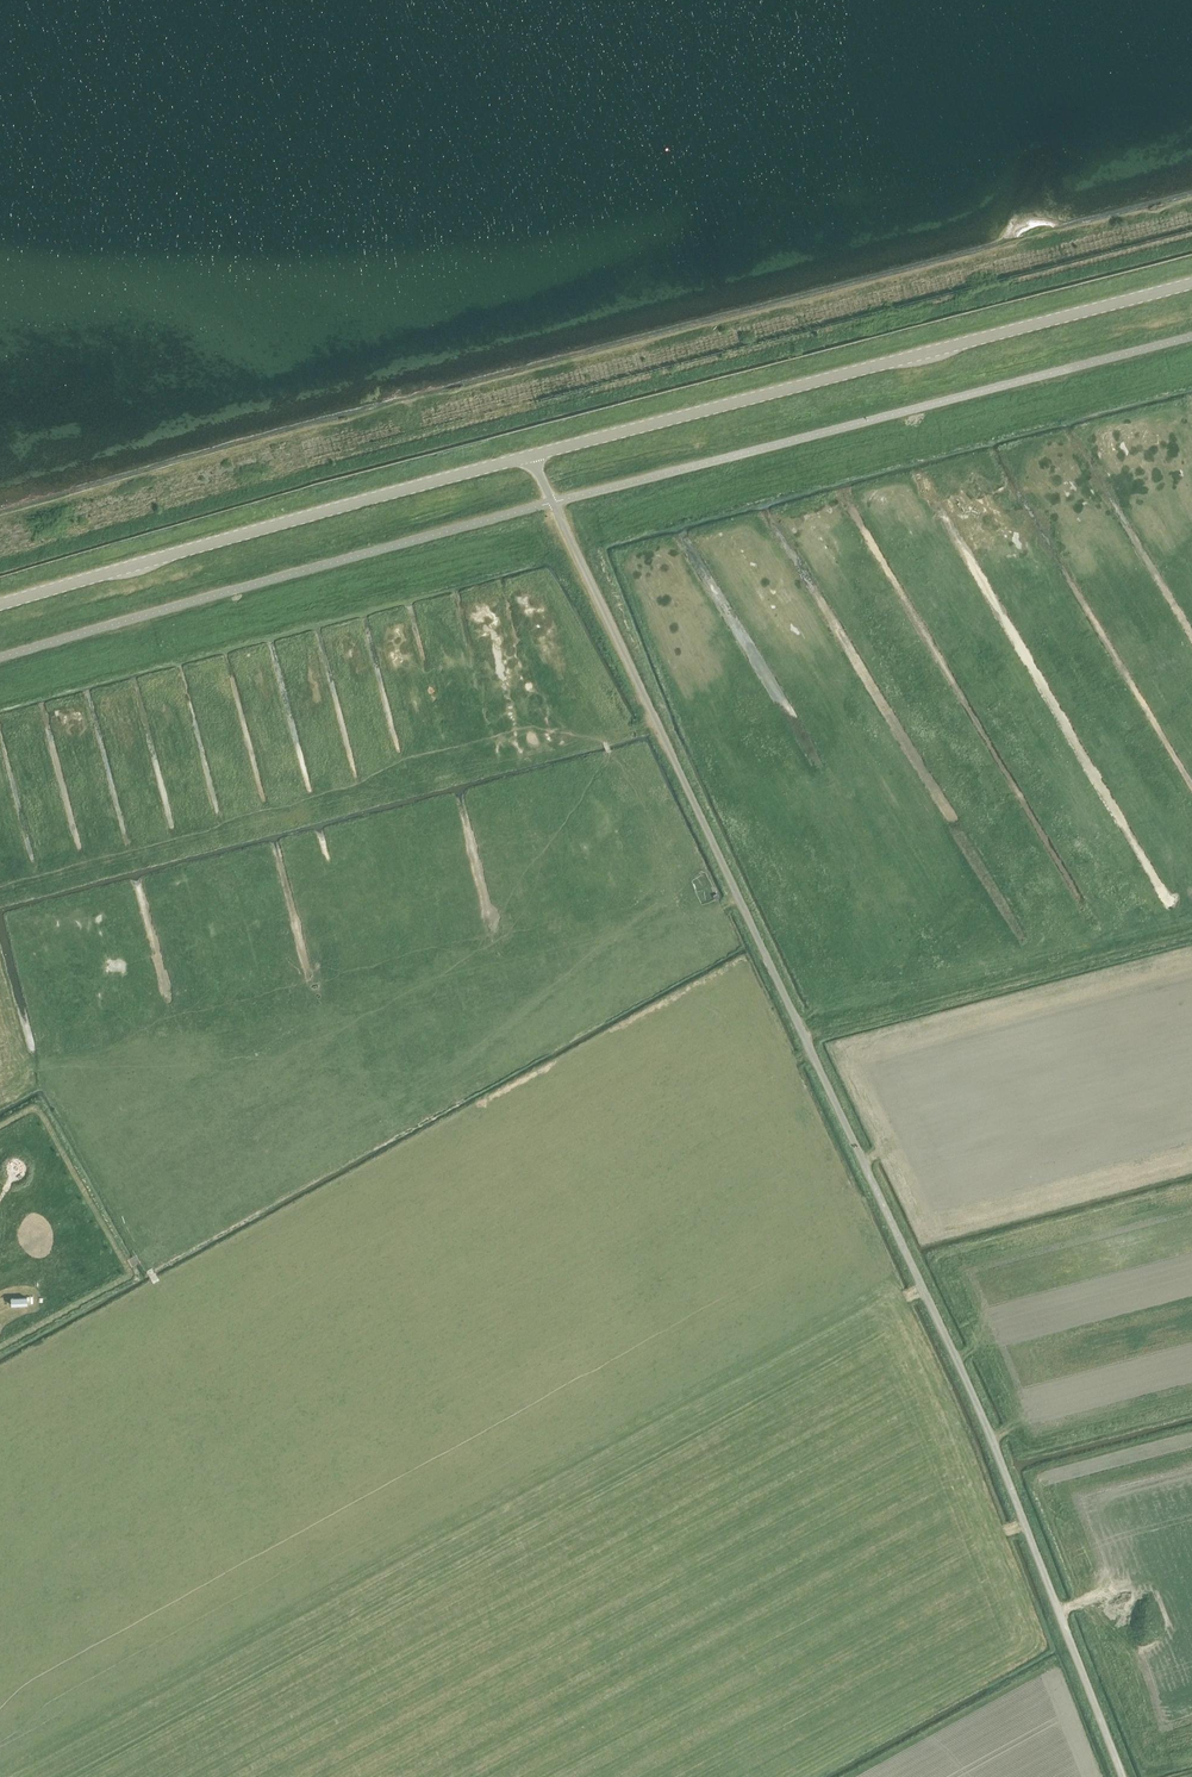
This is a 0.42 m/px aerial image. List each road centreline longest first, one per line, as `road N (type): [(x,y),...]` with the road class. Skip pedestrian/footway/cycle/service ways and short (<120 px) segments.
road 1 (tertiary): [(1121,1776),(947,1342),(531,457)]
road 2 (tertiary): [(531,457),(1191,284)]
road 3 (tertiary): [(0,603),(531,457)]

